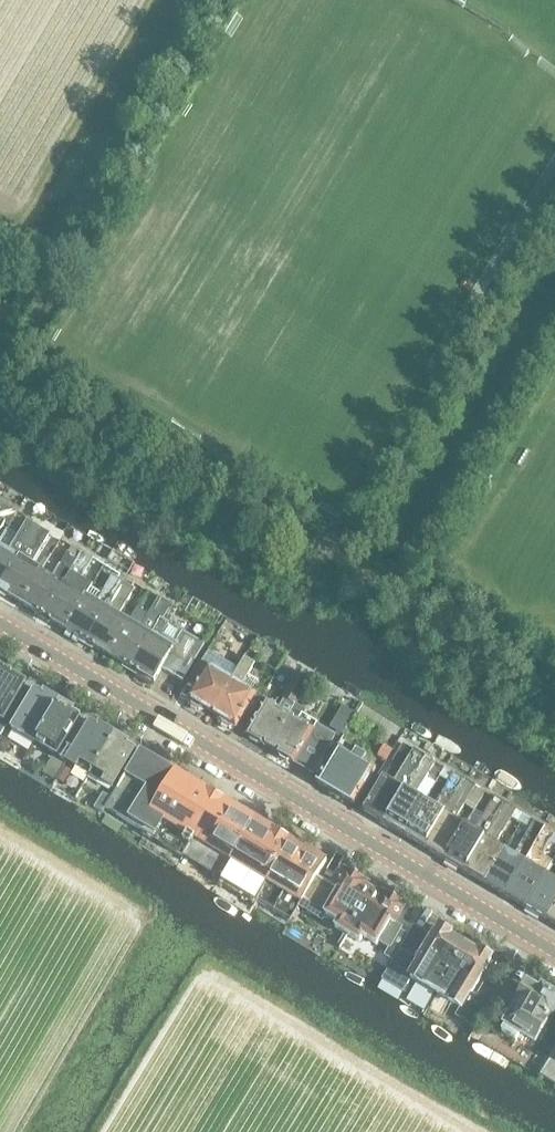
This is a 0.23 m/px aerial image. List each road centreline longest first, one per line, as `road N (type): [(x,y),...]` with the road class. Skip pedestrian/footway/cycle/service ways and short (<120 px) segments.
road 1 (secondary): [(554,956),(0,624)]

